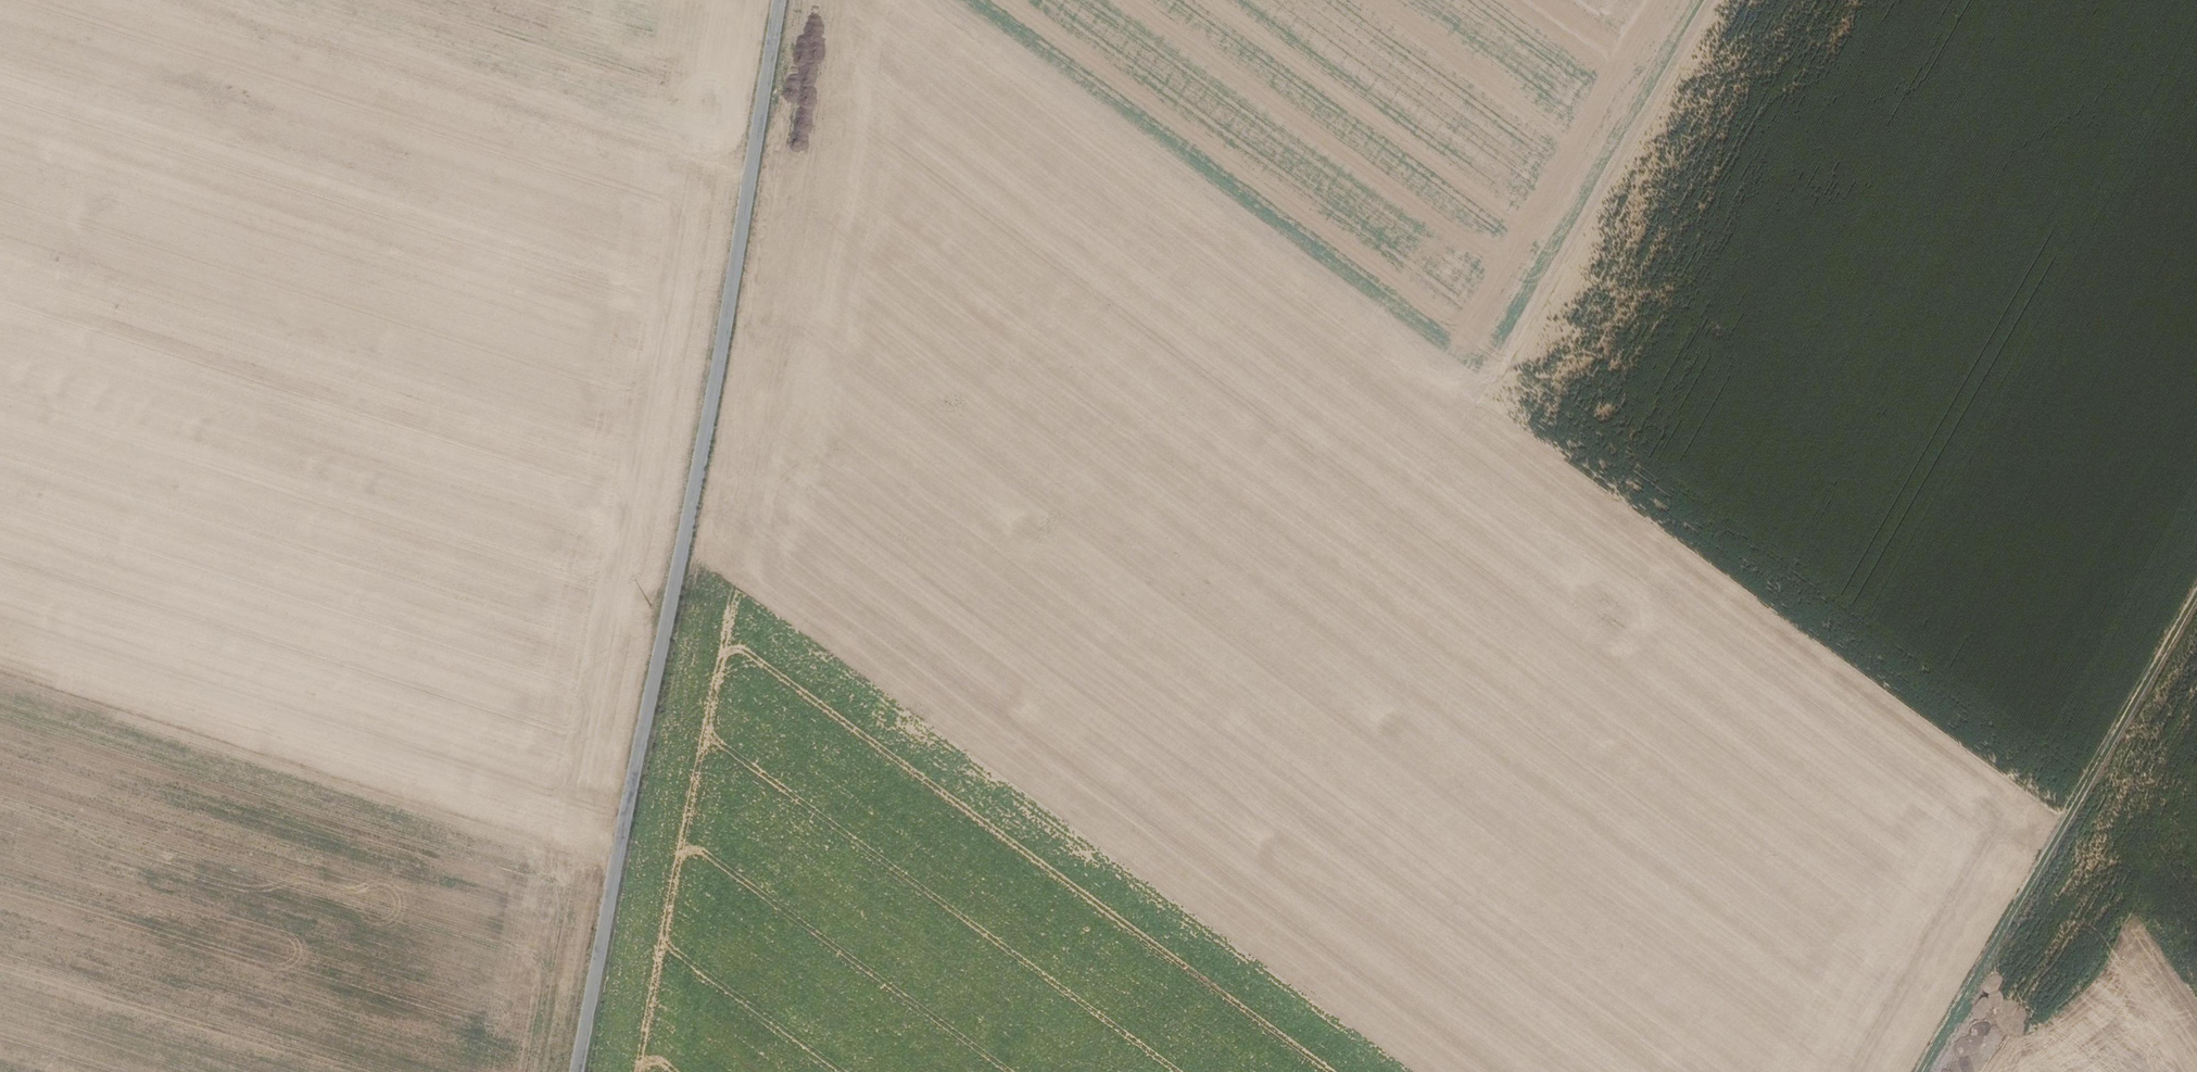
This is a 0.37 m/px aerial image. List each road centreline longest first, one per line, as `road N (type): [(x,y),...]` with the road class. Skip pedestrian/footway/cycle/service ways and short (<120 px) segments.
road 1 (unclassified): [(577,1071),(715,390),(780,0)]
road 2 (track): [(1924,1071),(2196,605)]

